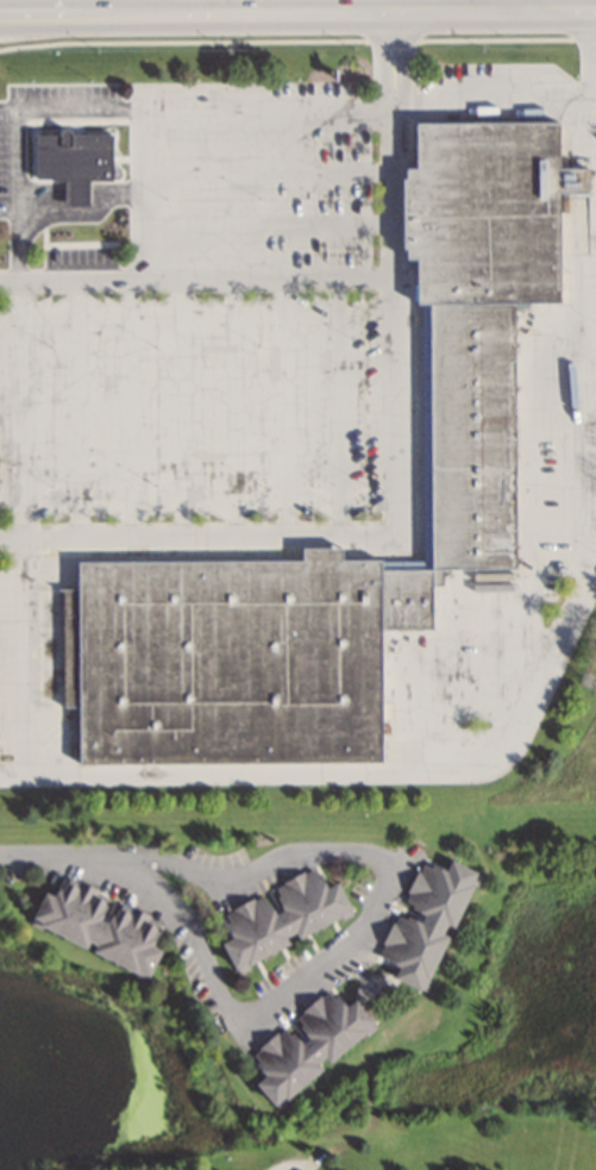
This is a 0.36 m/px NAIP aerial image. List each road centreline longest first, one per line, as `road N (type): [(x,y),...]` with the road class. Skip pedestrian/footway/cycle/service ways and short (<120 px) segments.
road 1 (secondary): [(0,18),(595,5)]

